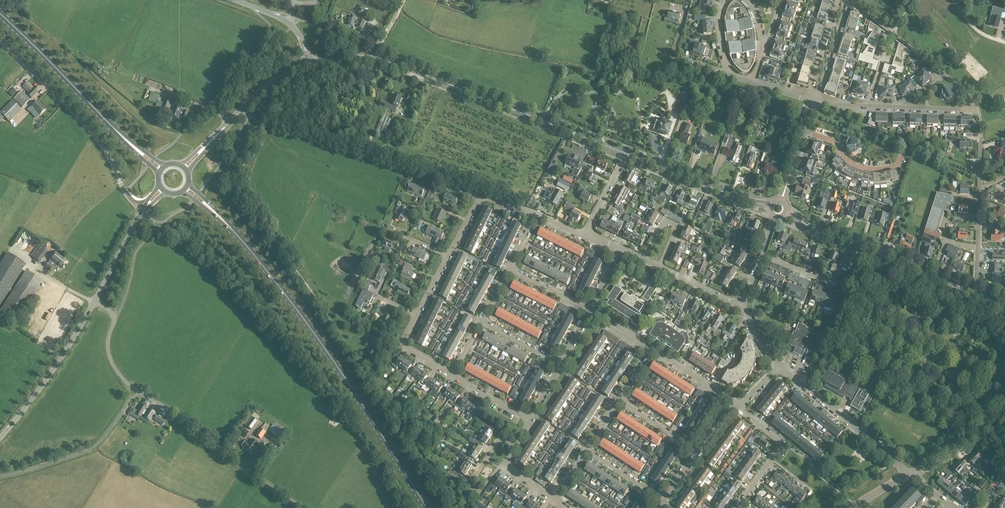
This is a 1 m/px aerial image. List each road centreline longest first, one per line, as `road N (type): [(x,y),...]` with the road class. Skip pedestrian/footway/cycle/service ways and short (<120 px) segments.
road 1 (primary): [(427,507),(310,328),(210,207)]
road 2 (tertiary): [(627,154),(392,63),(348,59),(311,67)]
road 3 (residential): [(480,196),(262,125),(241,110)]
road 4 (unknown): [(372,161),(334,245),(275,188),(289,134)]
road 5 (unclassified): [(143,210),(125,193),(96,139),(0,43)]
road 6 (tertiary): [(977,294),(787,215)]
road 7 (unclassified): [(303,507),(145,396)]
road 8 (residential): [(909,474),(780,367)]
road 9 (tertiary): [(0,438),(94,301)]
road 10 (unclassified): [(0,476),(94,448),(129,400)]
road 11 (tertiary): [(769,206),(627,154)]
road 12 (residential): [(736,507),(780,442),(738,407)]
road 13 (primary): [(90,104),(0,14)]
road 14 (residential): [(515,448),(499,439),(471,485),(483,491),(508,463)]
road 15 (residential): [(901,155),(888,169),(867,169),(836,142),(803,131)]

